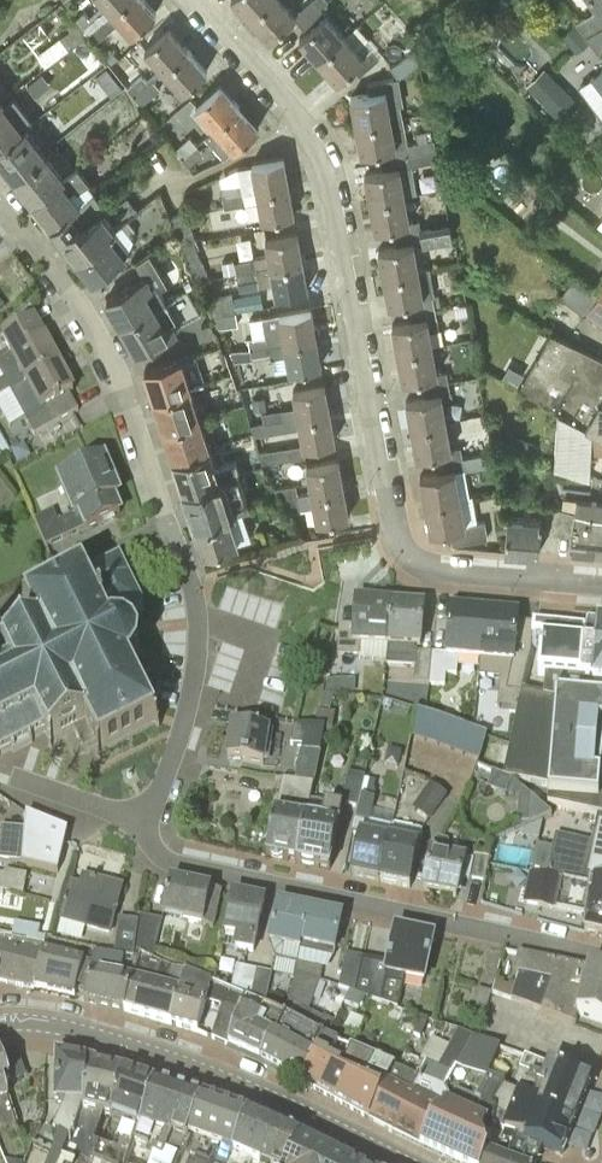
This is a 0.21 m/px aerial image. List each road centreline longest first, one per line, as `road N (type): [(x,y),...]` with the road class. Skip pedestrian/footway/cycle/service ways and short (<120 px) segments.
road 1 (residential): [(601,584),(428,571),(403,549),(320,151),(193,0)]
road 2 (residential): [(601,957),(161,856)]
road 3 (tertiary): [(404,1162),(154,1058),(45,1028),(0,1025)]
road 4 (residential): [(167,527),(116,367),(82,305),(0,200)]
road 5 (residential): [(161,856),(201,619),(167,527)]
road 6 (residential): [(0,613),(15,599),(167,527)]
road 7 (residential): [(161,856),(58,795),(0,784)]

